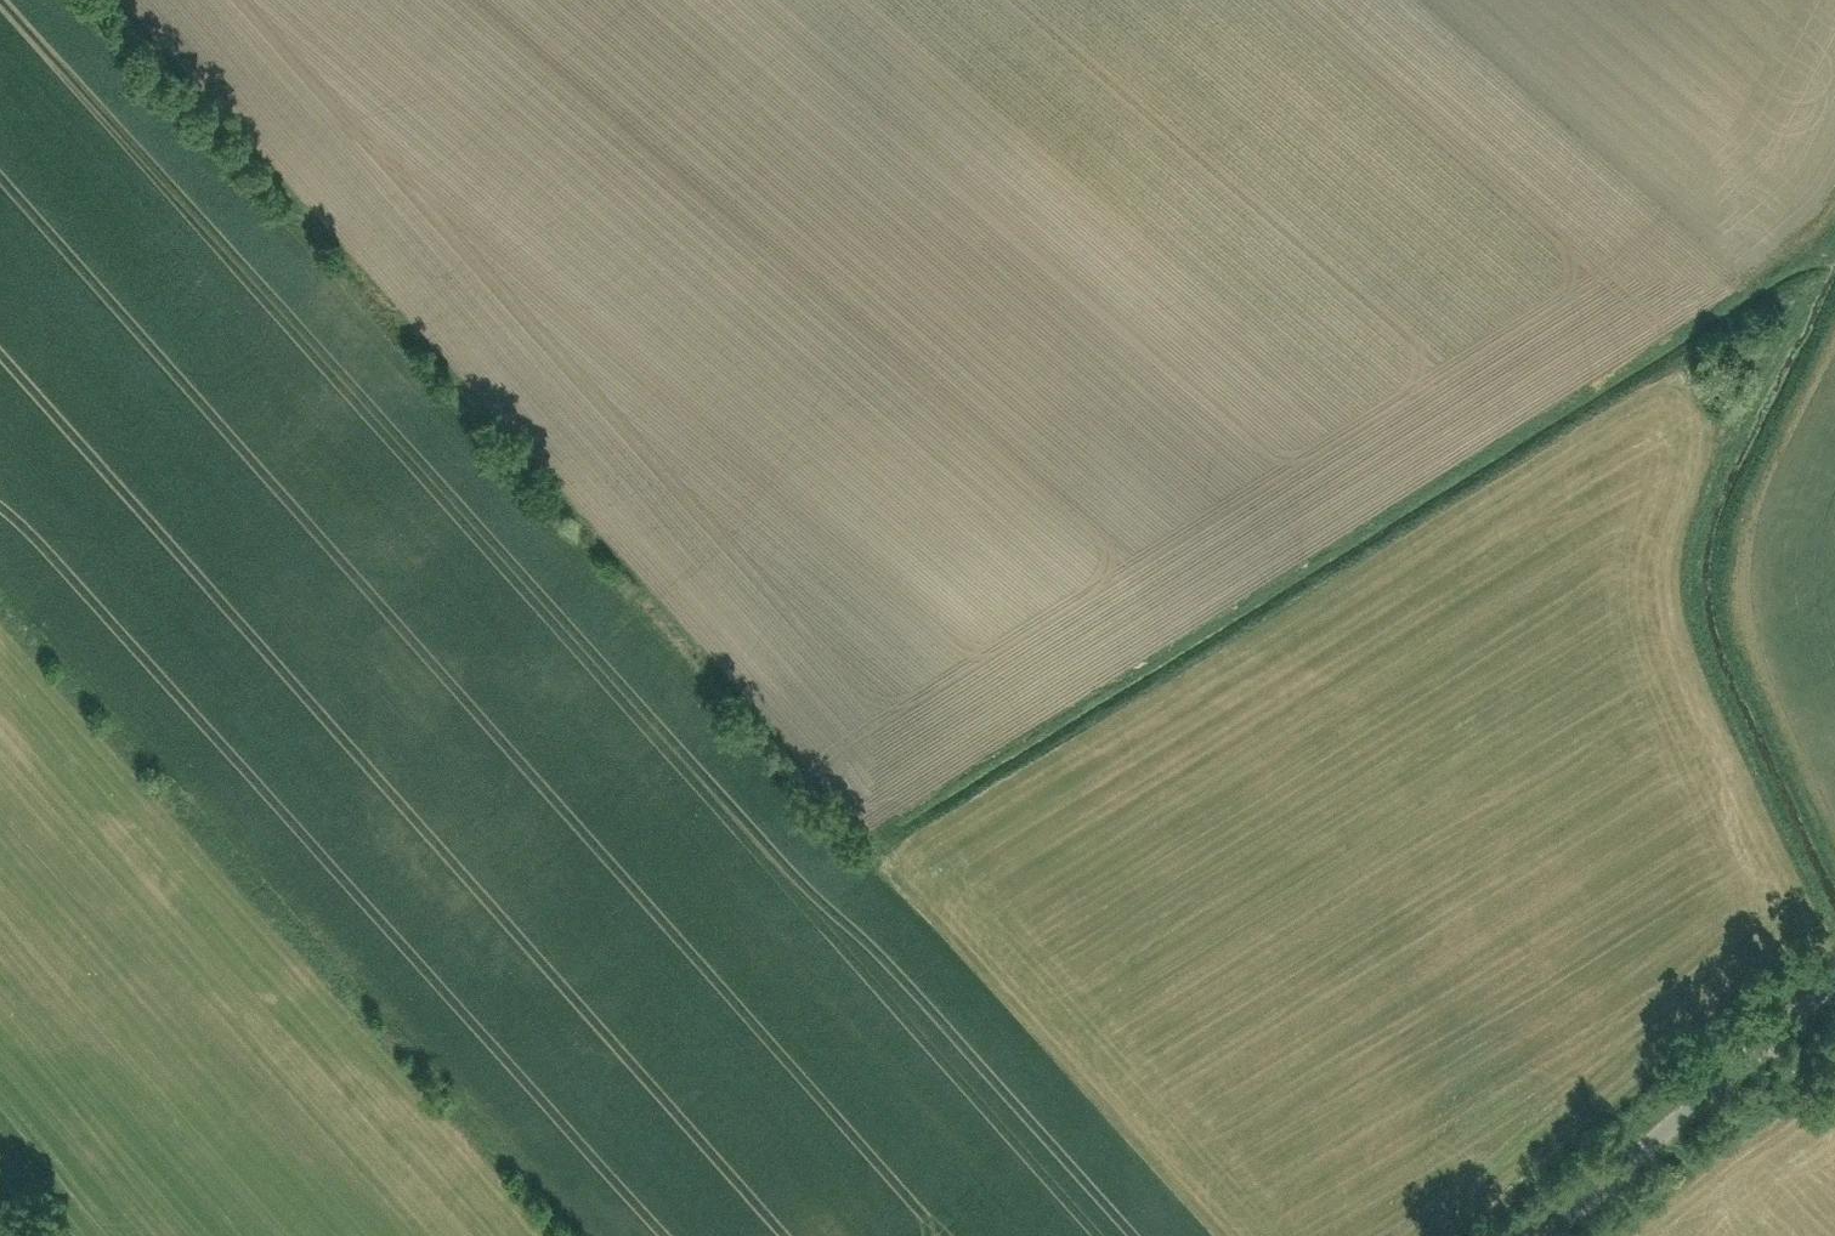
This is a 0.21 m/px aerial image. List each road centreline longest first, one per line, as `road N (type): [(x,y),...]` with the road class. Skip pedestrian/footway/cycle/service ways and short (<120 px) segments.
road 1 (residential): [(1549,1235),(1834,980)]

